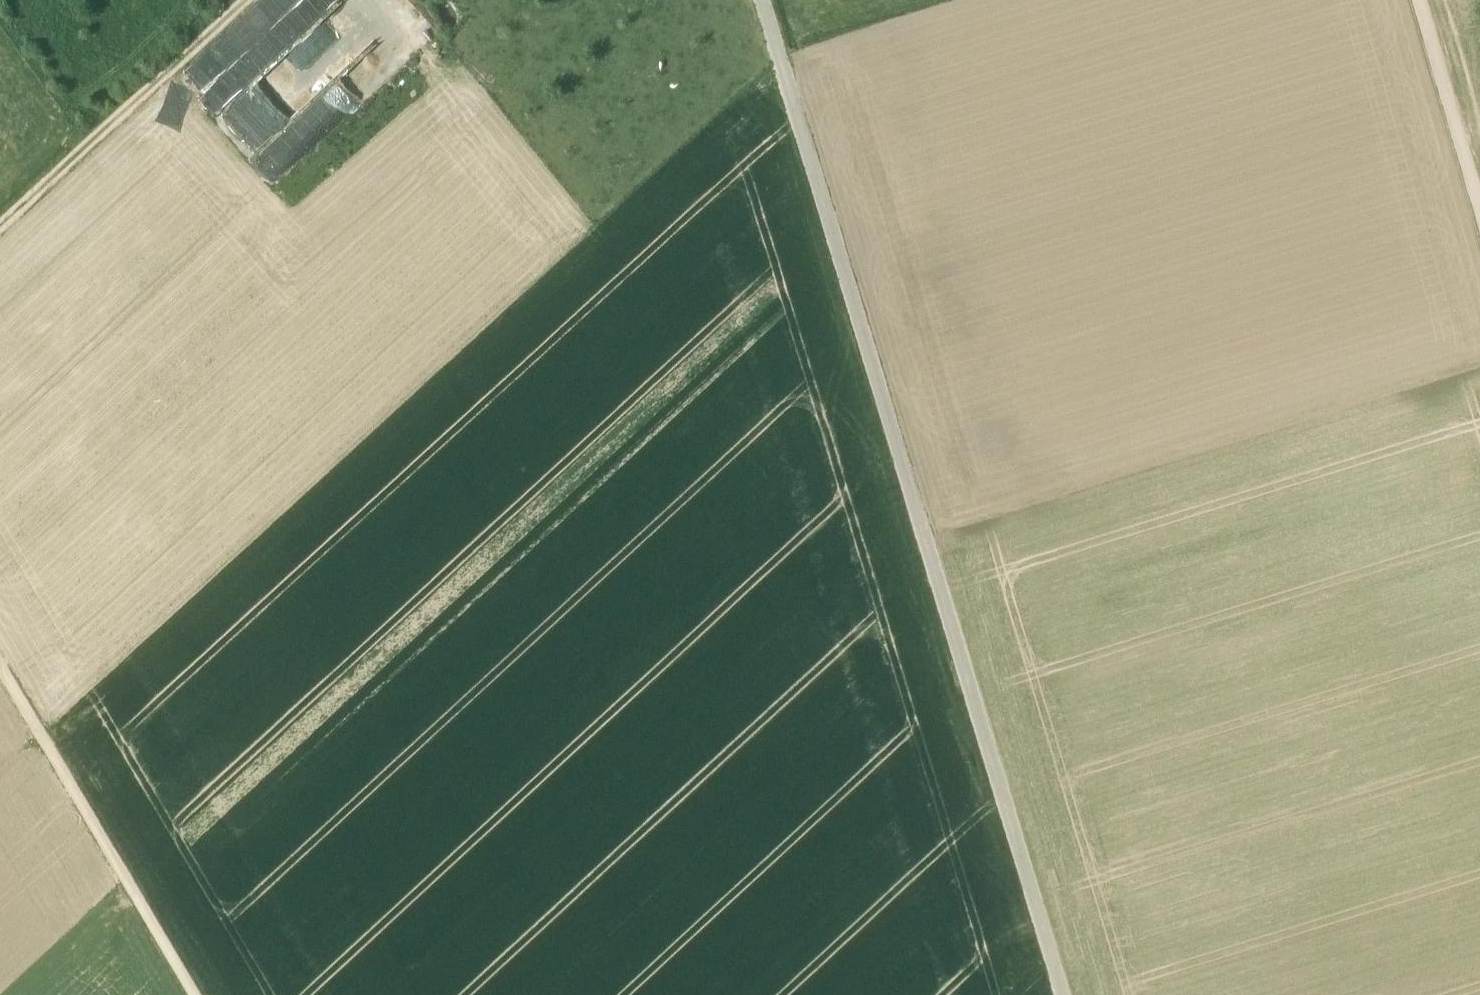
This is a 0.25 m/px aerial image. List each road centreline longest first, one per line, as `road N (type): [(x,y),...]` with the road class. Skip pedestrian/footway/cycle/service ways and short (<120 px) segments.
road 1 (track): [(1063,994),(761,0)]
road 2 (track): [(194,994),(0,670)]
road 3 (track): [(0,226),(245,0)]
road 4 (track): [(1417,0),(1479,212)]

